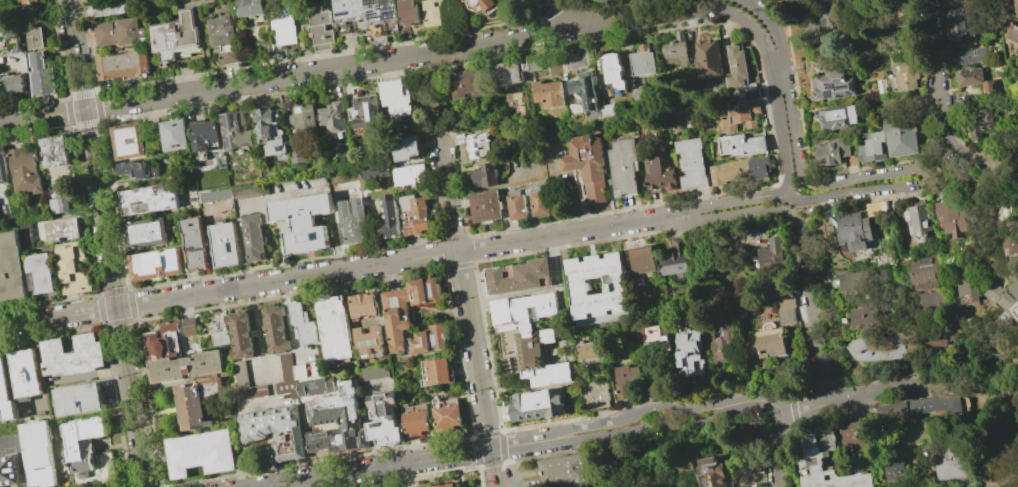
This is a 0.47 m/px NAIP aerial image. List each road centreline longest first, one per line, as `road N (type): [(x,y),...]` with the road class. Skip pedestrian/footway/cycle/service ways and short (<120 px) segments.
road 1 (residential): [(0,124),(584,28)]
road 2 (residential): [(117,308),(679,217)]
road 3 (tertiary): [(65,0),(147,486)]
road 4 (residential): [(441,147),(490,449)]
road 5 (residential): [(264,486),(557,439)]
road 6 (residential): [(928,0),(952,139),(980,160),(1017,152)]
road 7 (residential): [(557,439),(721,419),(745,401)]
road 8 (residential): [(745,401),(654,405),(557,439)]
road 9 (residential): [(787,215),(799,231),(826,402)]
road 10 (residential): [(584,28),(717,10)]
road 11 (residential): [(826,402),(952,380)]
road 12 (residential): [(808,179),(925,174)]

